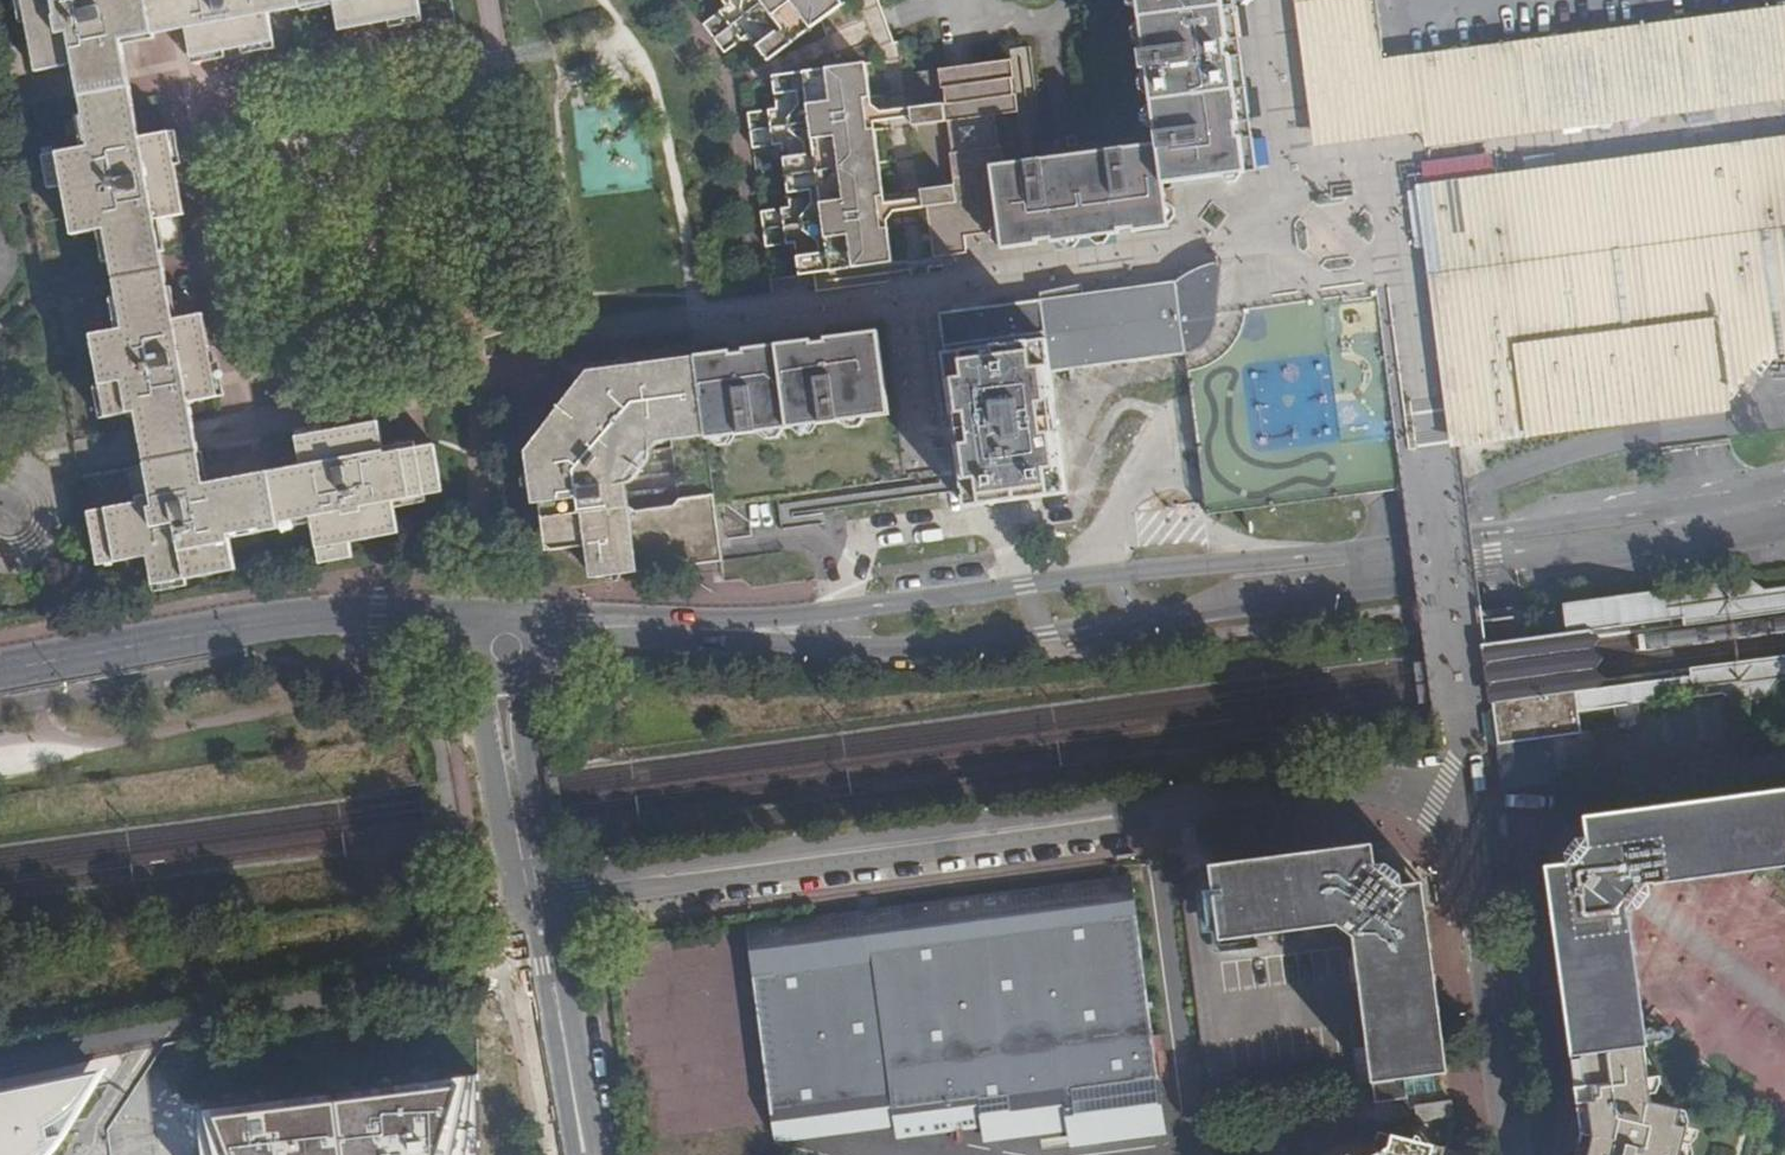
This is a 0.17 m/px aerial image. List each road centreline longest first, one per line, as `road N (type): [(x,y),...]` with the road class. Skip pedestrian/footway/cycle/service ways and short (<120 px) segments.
road 1 (tertiary): [(1784,484),(1535,530),(835,613),(528,621)]
road 2 (tertiary): [(538,659),(625,639),(845,648),(995,644),(1784,526)]
road 3 (unclassified): [(531,951),(0,1064)]
road 4 (unclassified): [(602,1154),(531,758),(532,669)]
road 5 (tertiary): [(0,671),(240,627),(396,614)]
road 6 (unclassified): [(481,666),(531,951)]
road 7 (unclassified): [(531,951),(569,1154)]

